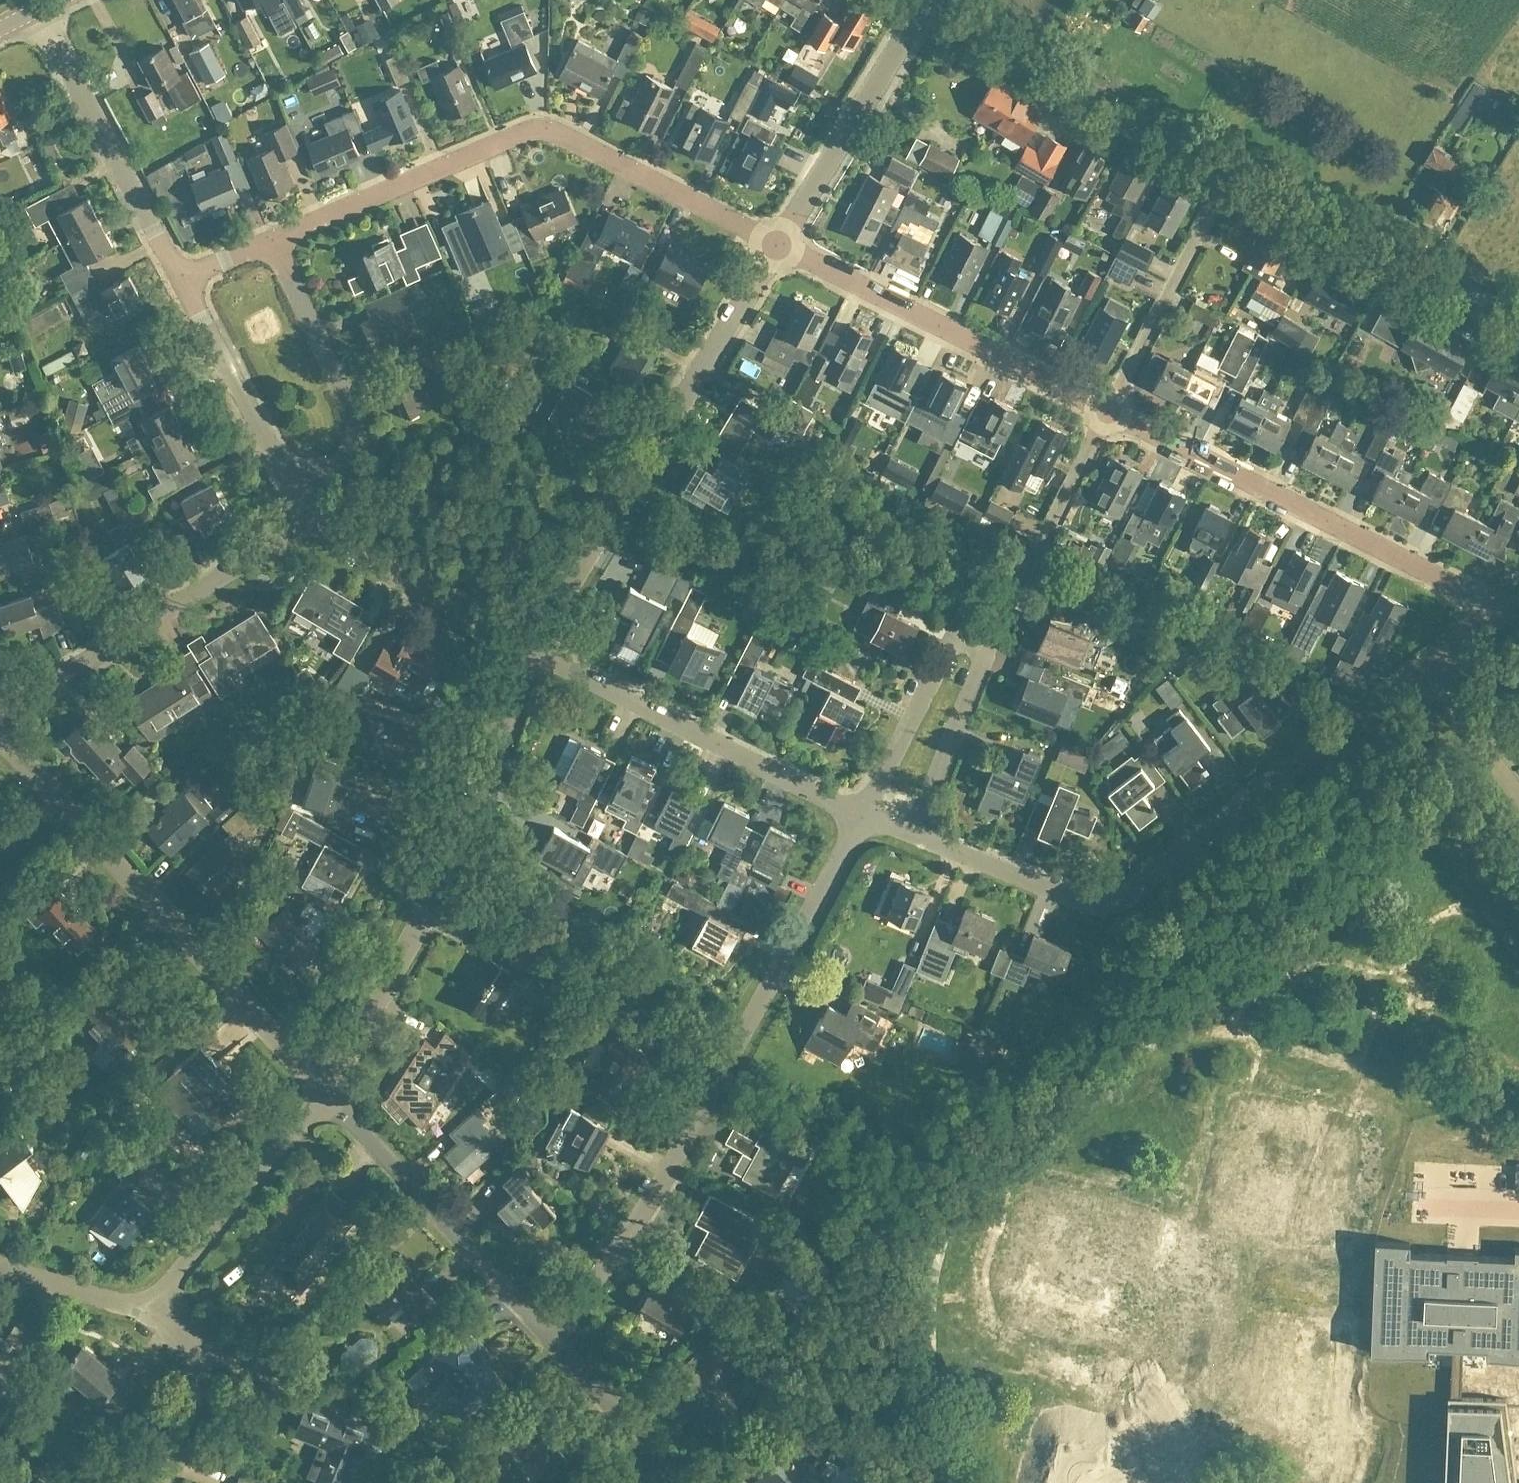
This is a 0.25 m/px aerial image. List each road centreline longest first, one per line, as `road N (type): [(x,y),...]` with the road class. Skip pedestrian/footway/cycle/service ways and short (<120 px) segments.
road 1 (residential): [(553,1348),(659,1185),(860,816)]
road 2 (residential): [(1425,671),(1118,906),(1082,906),(912,837)]
road 3 (residential): [(777,245),(543,132),(273,243)]
road 4 (residential): [(325,1095),(460,851),(530,650)]
road 5 (residential): [(325,1095),(0,735)]
road 6 (residential): [(530,650),(777,245)]
road 7 (residential): [(1503,613),(1108,412)]
road 8 (residential): [(0,718),(268,547),(306,507)]
road 9 (residential): [(1108,412),(777,245)]
road 10 (residential): [(860,816),(530,650)]
road 11 (residential): [(553,1348),(325,1095)]
road 12 (residential): [(946,0),(1232,170)]
road 13 (residential): [(1232,170),(1518,319)]
road 14 (residential): [(179,280),(38,11)]
road 15 (residential): [(306,507),(355,428),(273,243)]
road 16 (residential): [(777,245),(919,0)]
road 17 (residential): [(147,1314),(325,1095)]
road 18 (residential): [(1108,412),(1232,170)]
road 19 (residential): [(530,650),(337,541),(306,507)]
road 20 (residential): [(988,650),(1108,412)]
road 21 (residential): [(306,507),(179,280)]
road 22 (residential): [(860,816),(945,654),(964,643),(988,650)]
road 23 (residential): [(912,837),(988,650)]
road 24 (residential): [(162,1482),(199,1361),(187,1339),(147,1314)]
road 25 (residential): [(678,1482),(553,1348)]
road 26 (residential): [(1425,671),(1518,799)]
road 27 (residential): [(147,1314),(0,1269)]

